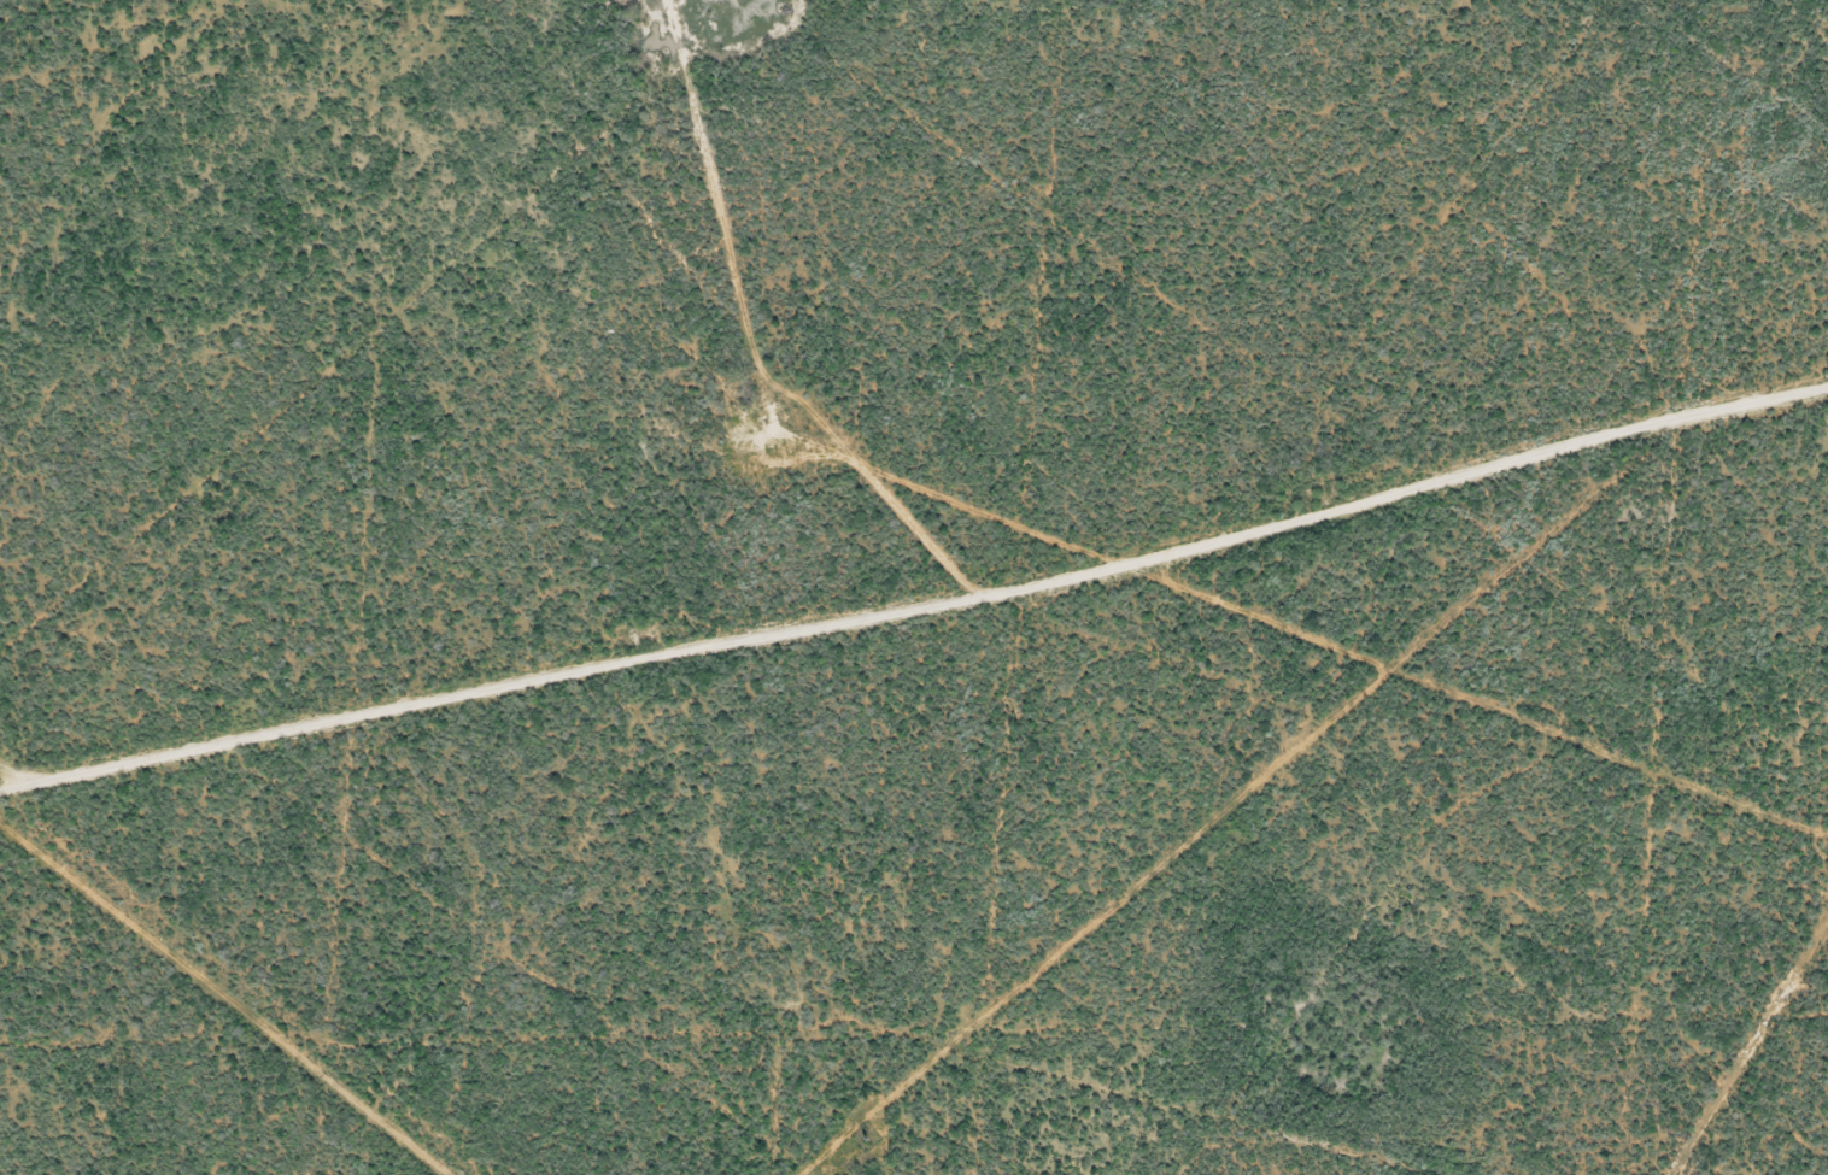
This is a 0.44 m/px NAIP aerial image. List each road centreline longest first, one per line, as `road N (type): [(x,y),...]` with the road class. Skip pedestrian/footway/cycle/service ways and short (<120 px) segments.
road 1 (residential): [(1827,418),(1105,594),(0,821)]
road 2 (residential): [(1288,1174),(862,1035)]

